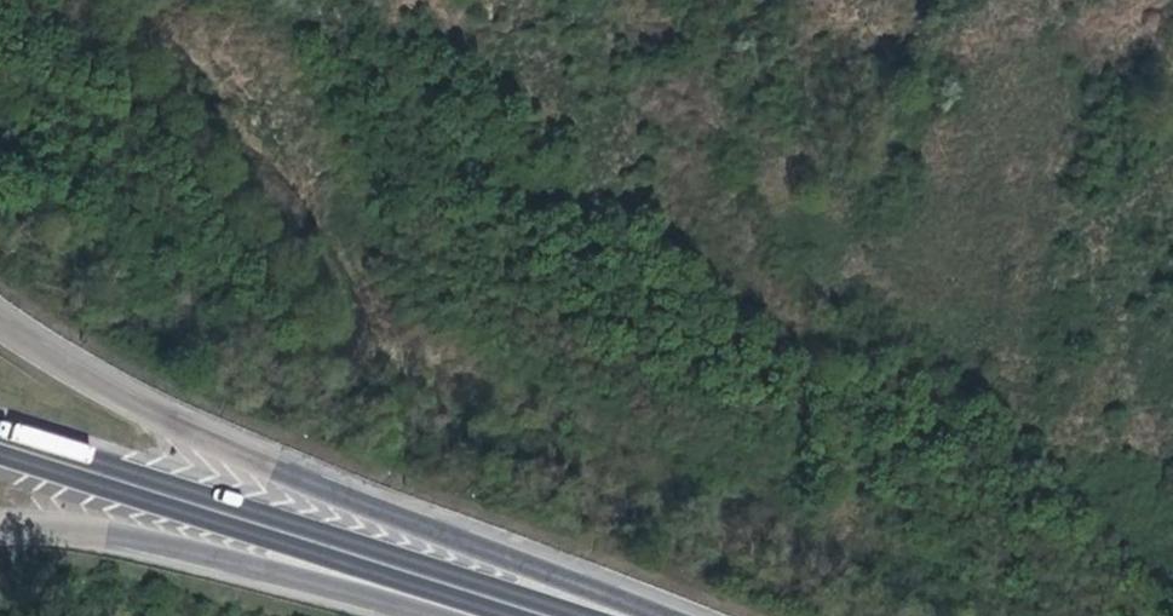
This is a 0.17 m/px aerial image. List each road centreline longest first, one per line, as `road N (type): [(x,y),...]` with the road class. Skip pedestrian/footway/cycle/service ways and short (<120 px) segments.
road 1 (trunk): [(673,615),(125,406),(0,320)]
road 2 (motorway): [(592,615),(0,427)]
road 3 (motorway): [(0,453),(511,615)]
road 4 (trunk): [(0,523),(90,526),(441,615)]

